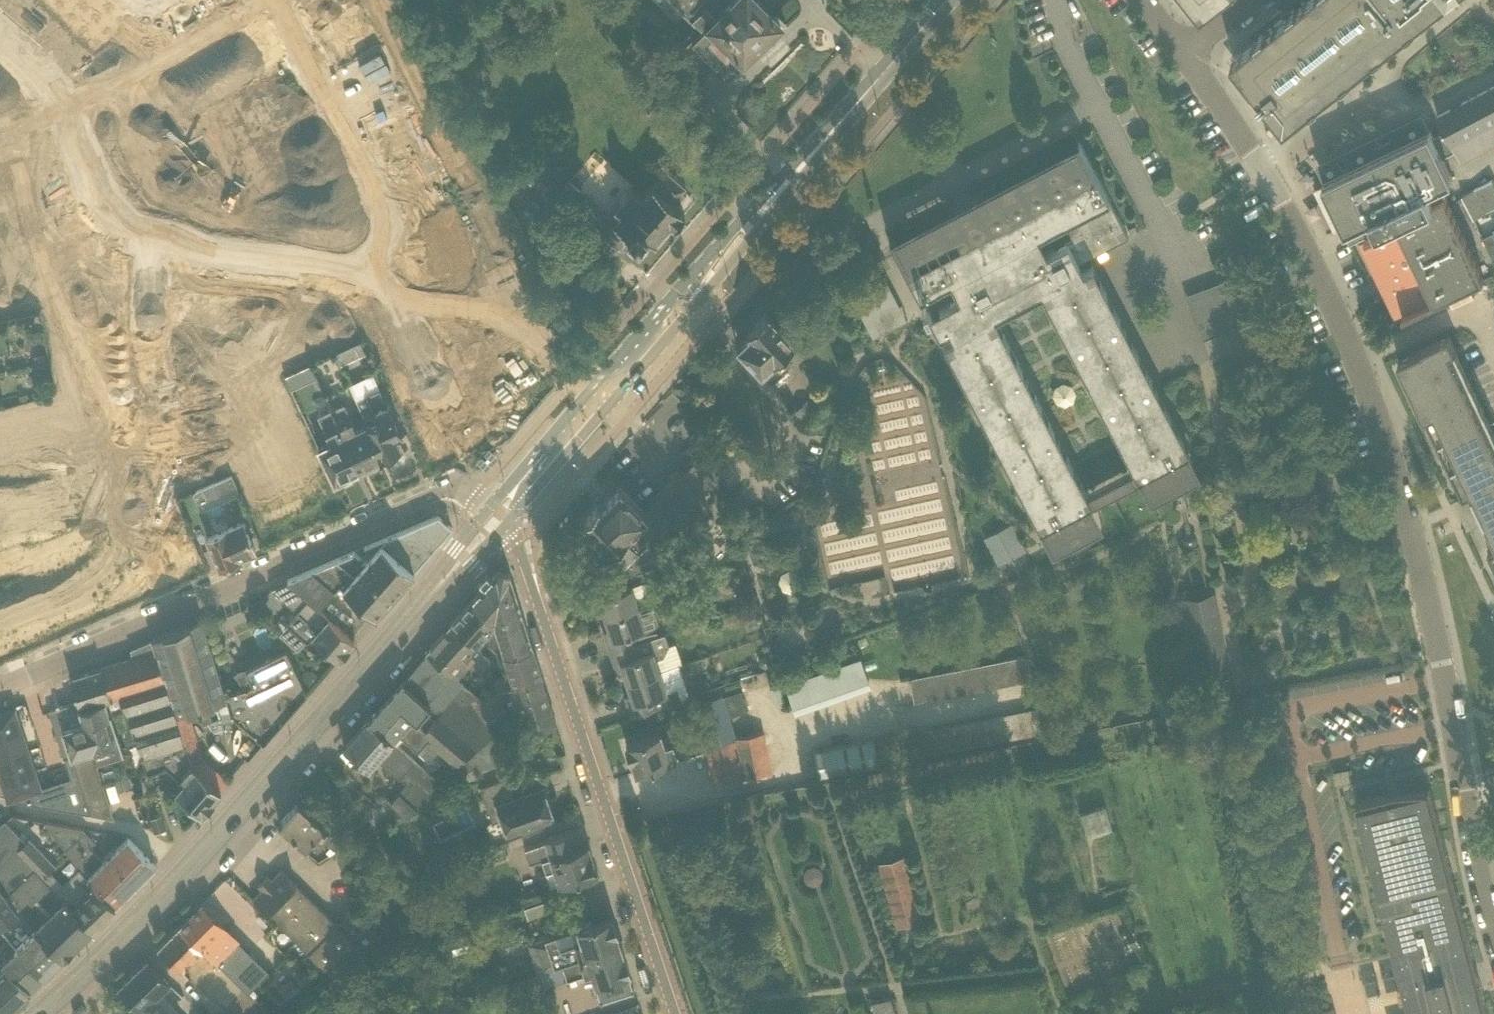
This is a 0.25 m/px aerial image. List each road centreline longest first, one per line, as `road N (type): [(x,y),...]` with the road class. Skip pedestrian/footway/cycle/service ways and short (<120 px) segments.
road 1 (secondary): [(498,514),(947,0)]
road 2 (secondary): [(40,1013),(185,874),(498,514)]
road 3 (residential): [(1358,360),(1422,571),(1493,930)]
road 4 (tertiary): [(498,514),(516,540),(674,1013)]
road 5 (residential): [(1184,54),(1260,163),(1358,360)]
road 6 (residential): [(0,688),(278,565)]
road 7 (residential): [(371,266),(382,234),(377,206),(267,0)]
road 8 (residential): [(371,266),(392,289),(490,479),(498,514)]
road 9 (residential): [(0,32),(42,69),(66,108),(107,205),(157,235)]
road 10 (residential): [(498,514),(450,488),(278,565)]
road 11 (residential): [(157,235),(371,266)]
road 12 (residential): [(164,406),(178,473),(215,466),(196,400)]
road 13 (residential): [(157,235),(148,278),(151,338),(164,406)]
road 14 (residential): [(1358,360),(1493,306)]

